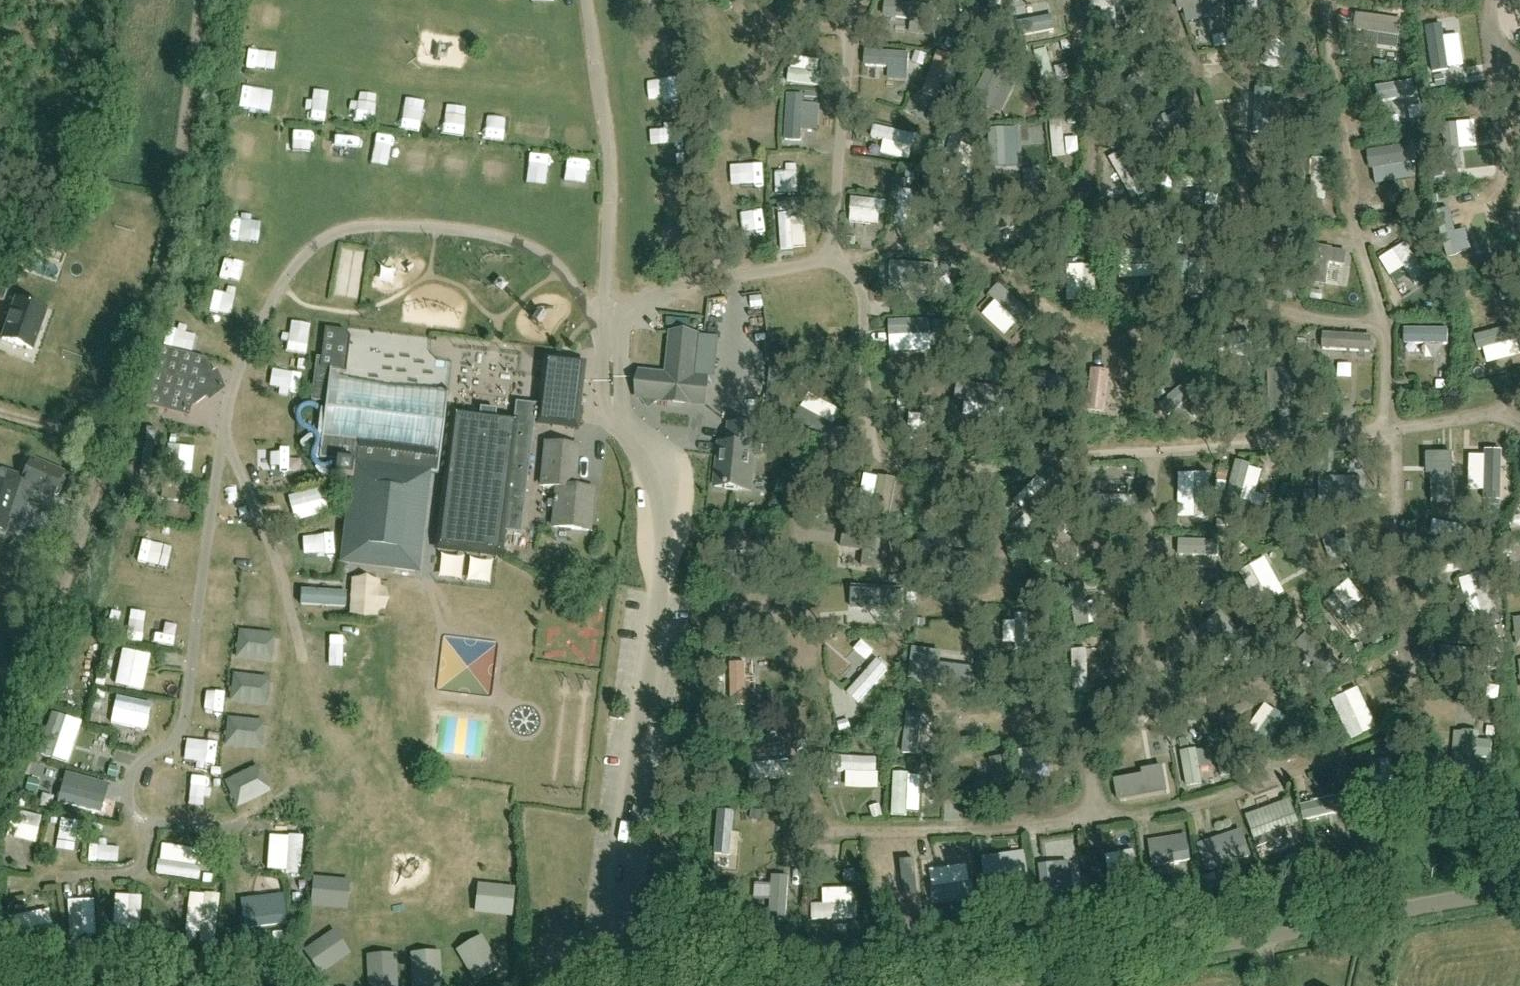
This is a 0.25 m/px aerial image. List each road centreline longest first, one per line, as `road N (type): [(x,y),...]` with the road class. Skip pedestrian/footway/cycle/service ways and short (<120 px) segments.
road 1 (track): [(838,257),(926,256),(1024,269),(1068,317),(1114,333),(1381,319),(1391,428)]
road 2 (unclassified): [(990,985),(1519,889)]
road 3 (track): [(269,712),(347,747),(379,788)]

